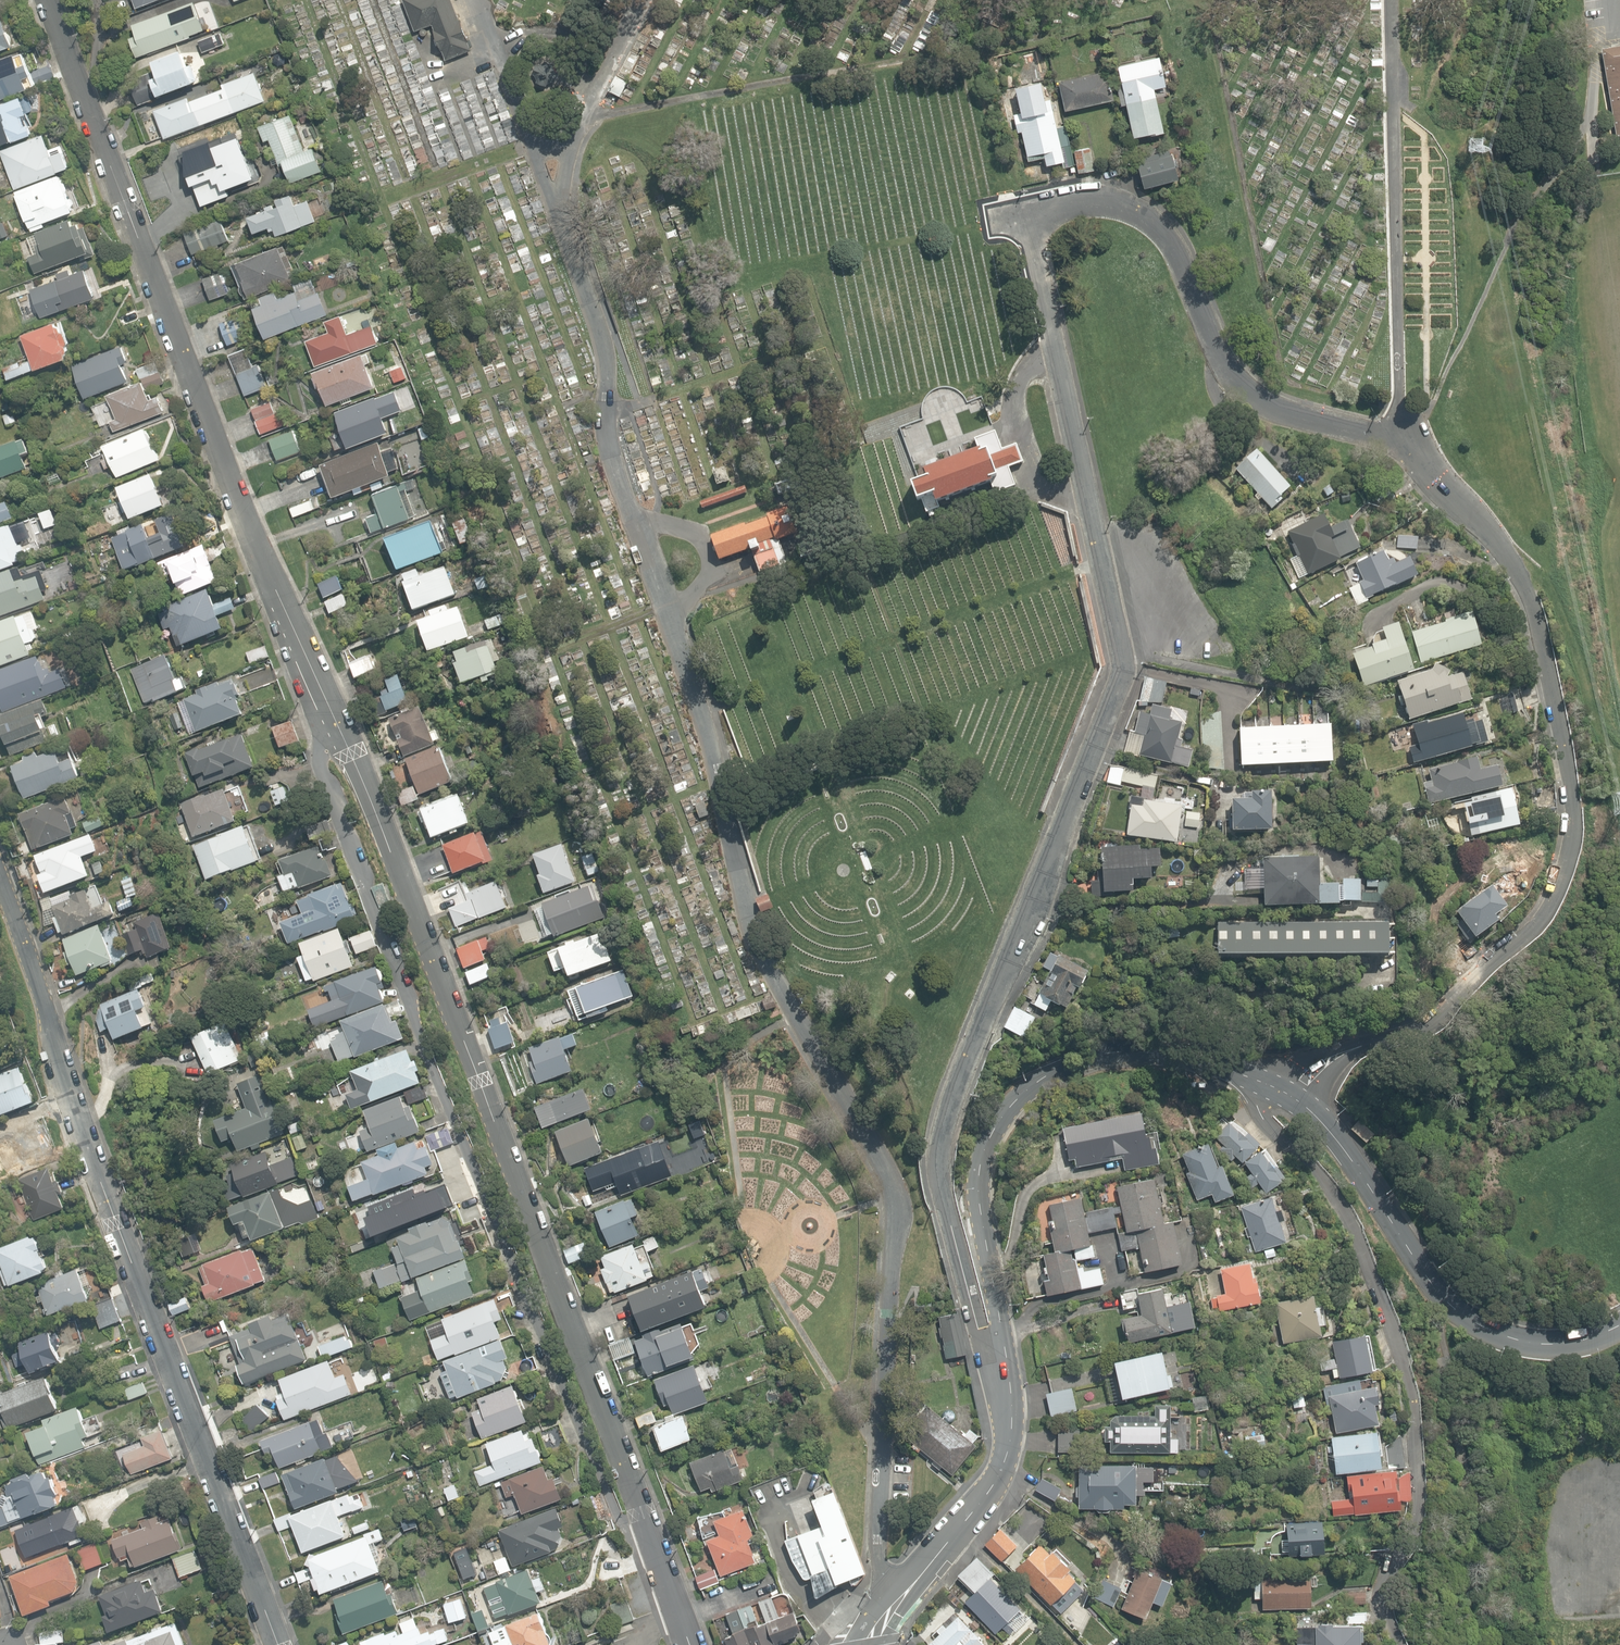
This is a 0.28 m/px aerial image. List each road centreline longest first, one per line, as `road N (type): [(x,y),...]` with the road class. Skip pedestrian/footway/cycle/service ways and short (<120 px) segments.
road 1 (residential): [(687,1644),(483,1082),(340,727),(242,516),(48,0)]
road 2 (residential): [(1282,1089),(1312,1066),(1405,1031),(1476,979),(1564,877),(1576,825),(1535,616),(1500,549),(1398,435),(1287,415),(1242,385),(1159,222),(1133,203),(1096,195),(1042,204),(1034,222)]
road 3 (residential): [(1010,1420),(977,1329),(948,1203),(942,1130),(1123,667),(1034,222)]
road 4 (track): [(594,117),(1193,1),(1214,17),(1285,376),(1398,408)]
road 5 (residential): [(278,1644),(0,896)]
road 6 (residential): [(1392,1644),(1395,1560),(1416,1506),(1410,1395),(1337,1199),(1266,1120),(1250,1072)]
road 7 (residential): [(1250,1072),(1189,1053),(1089,1058),(1056,1069),(998,1115),(977,1201),(1006,1340),(1010,1420)]
road 8 (residential): [(1619,1324),(1544,1348),(1445,1299),(1342,1144),(1282,1089)]
road 9 (residential): [(1010,1420),(996,1482),(877,1621),(867,1644)]
road 10 (track): [(602,415),(813,342)]

